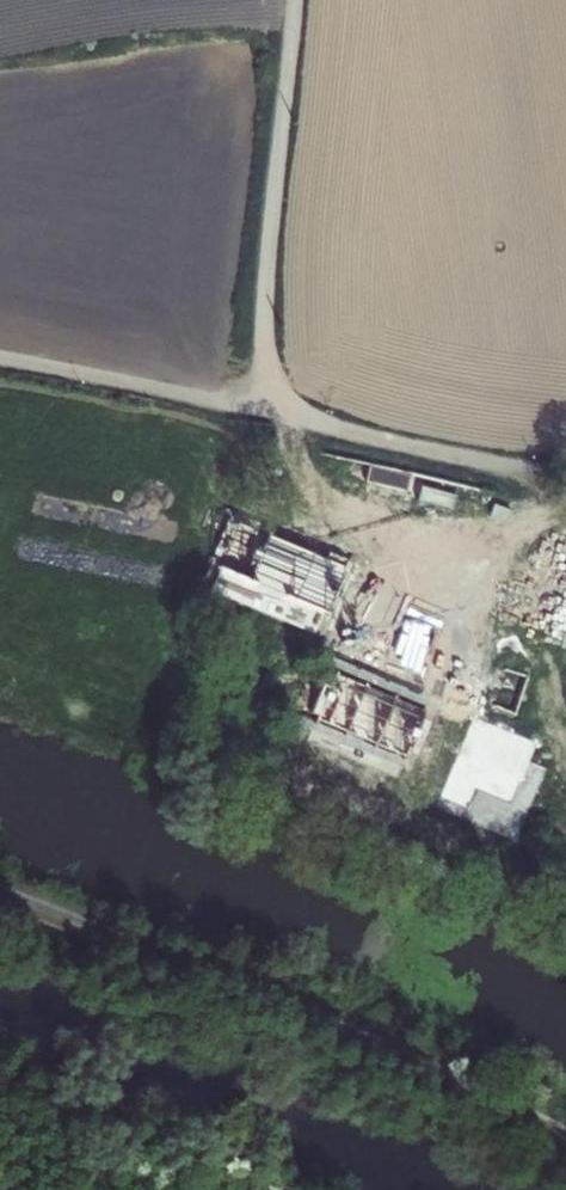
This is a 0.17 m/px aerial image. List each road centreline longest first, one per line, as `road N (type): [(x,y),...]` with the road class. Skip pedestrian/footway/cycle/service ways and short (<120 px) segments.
road 1 (unclassified): [(257,411),(295,0)]
road 2 (unclassified): [(257,411),(565,481)]

